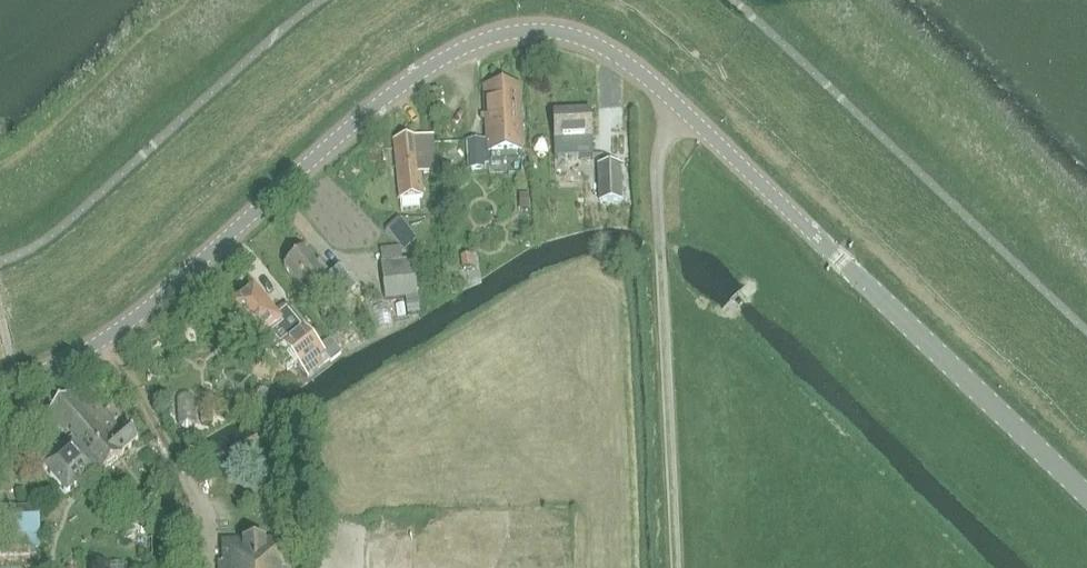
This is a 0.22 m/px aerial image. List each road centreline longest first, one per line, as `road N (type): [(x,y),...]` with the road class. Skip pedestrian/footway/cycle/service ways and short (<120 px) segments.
road 1 (tertiary): [(1086,497),(685,112),(612,53),(560,32),(491,38),(438,61),(141,313),(69,360),(0,382)]
road 2 (track): [(685,112),(658,159),(676,567)]

